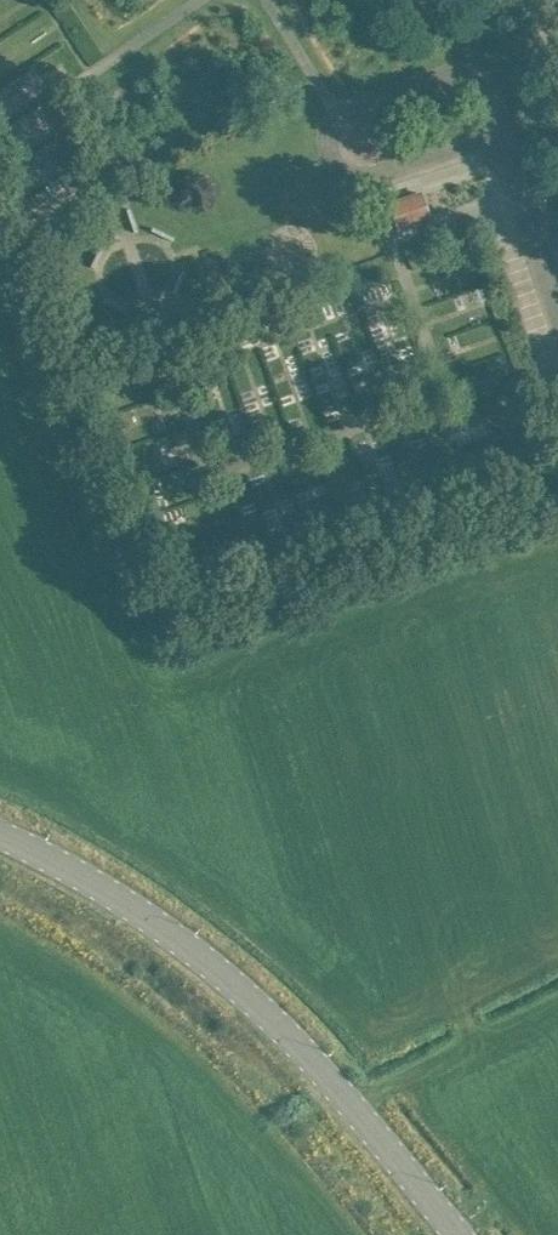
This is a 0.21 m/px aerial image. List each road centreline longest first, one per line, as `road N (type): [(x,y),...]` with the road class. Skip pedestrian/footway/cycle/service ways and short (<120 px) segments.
road 1 (secondary): [(0,833),(122,902),(253,999),(456,1234)]

